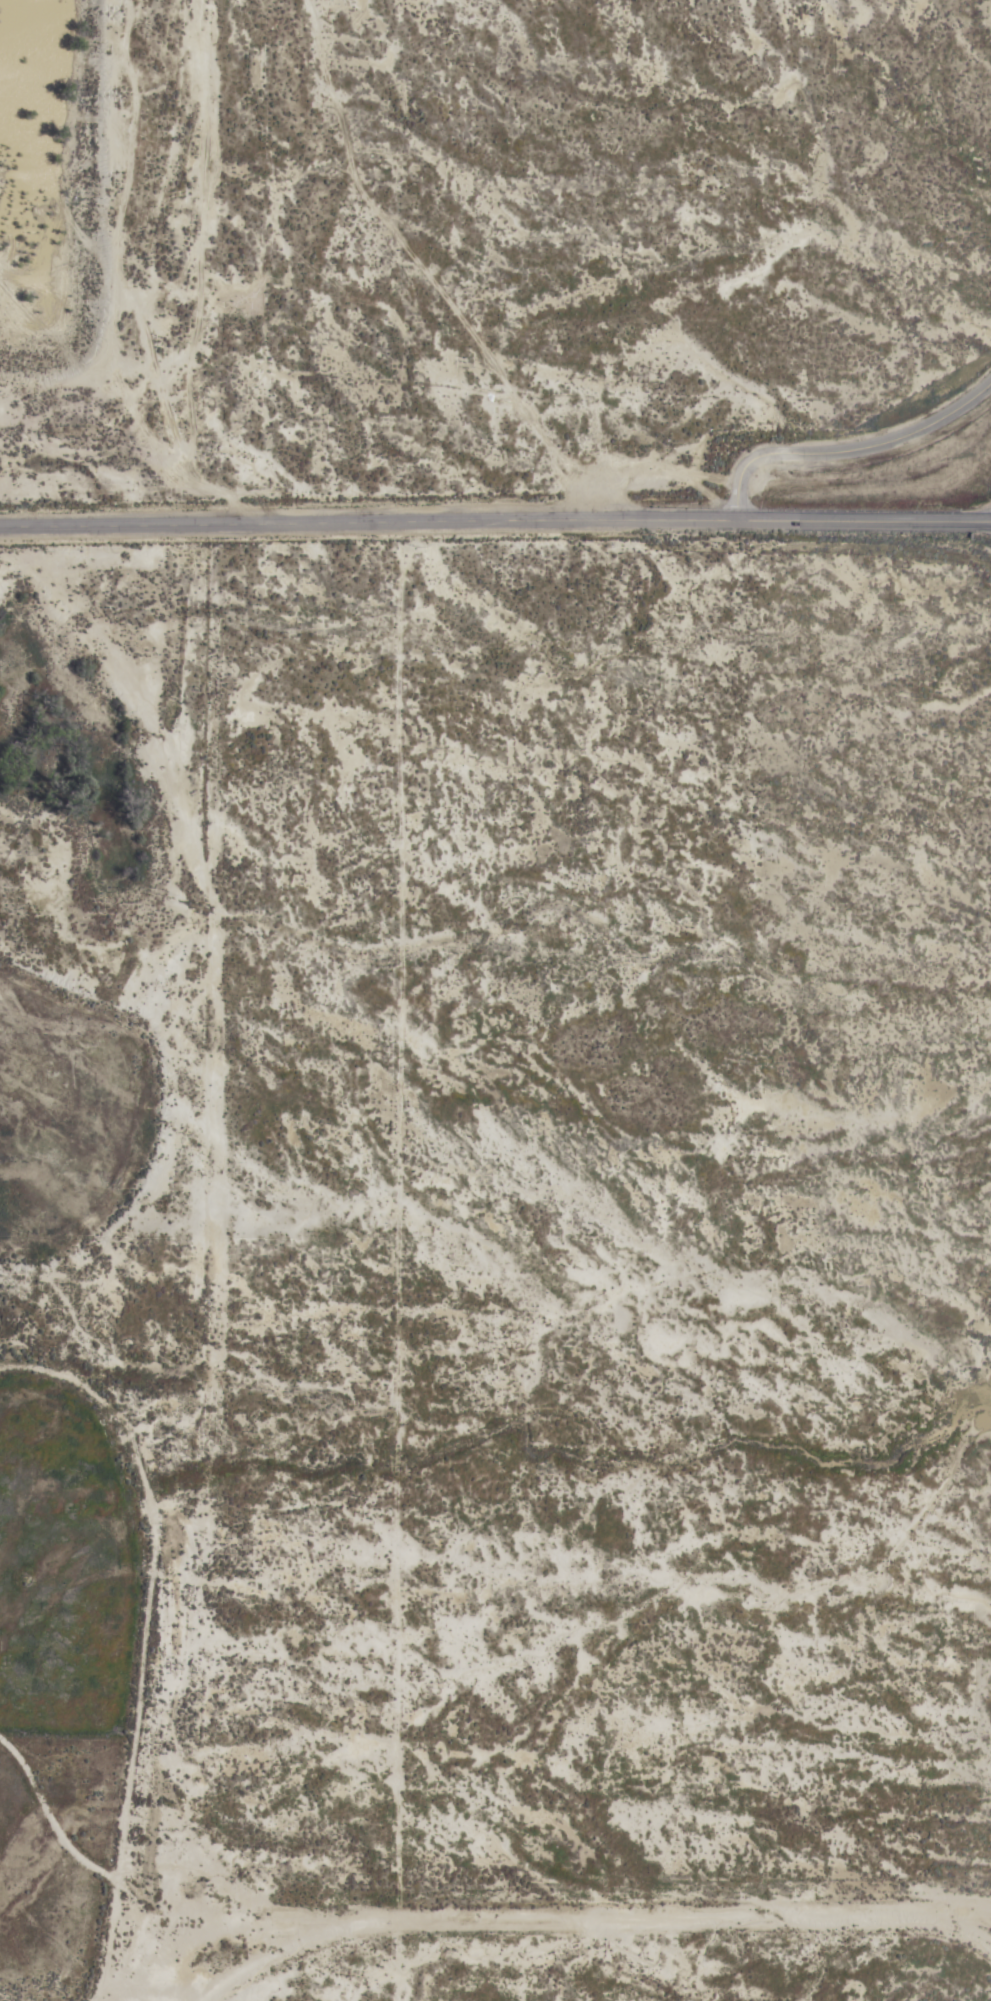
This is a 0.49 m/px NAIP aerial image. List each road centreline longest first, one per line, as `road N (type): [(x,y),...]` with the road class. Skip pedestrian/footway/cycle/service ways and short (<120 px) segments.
road 1 (secondary): [(990,522),(0,526)]
road 2 (residential): [(990,385),(913,434),(872,447),(763,456),(742,474),(737,522)]

